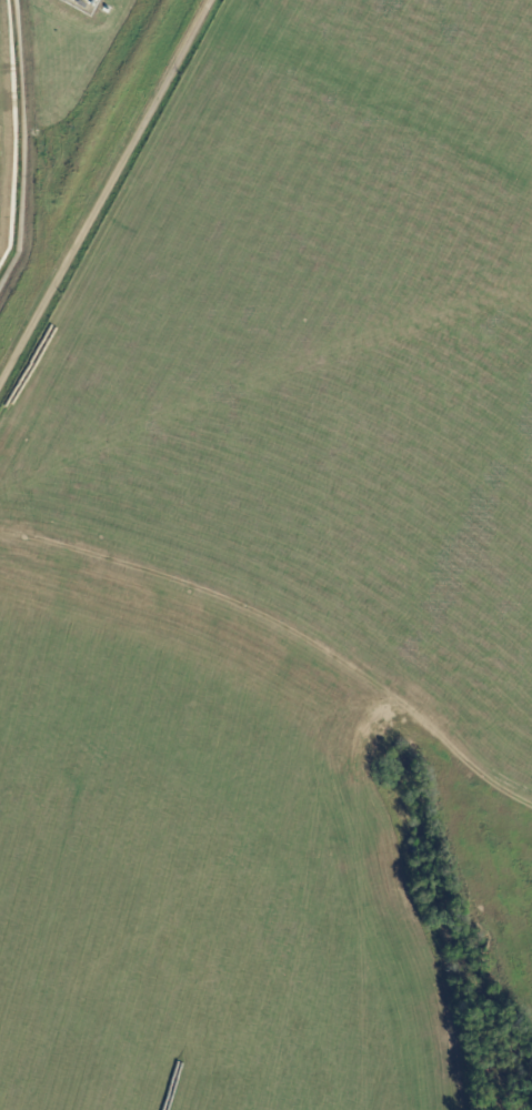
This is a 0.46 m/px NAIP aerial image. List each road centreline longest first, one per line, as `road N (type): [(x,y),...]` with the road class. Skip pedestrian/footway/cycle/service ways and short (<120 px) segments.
road 1 (track): [(0,366),(198,0)]

